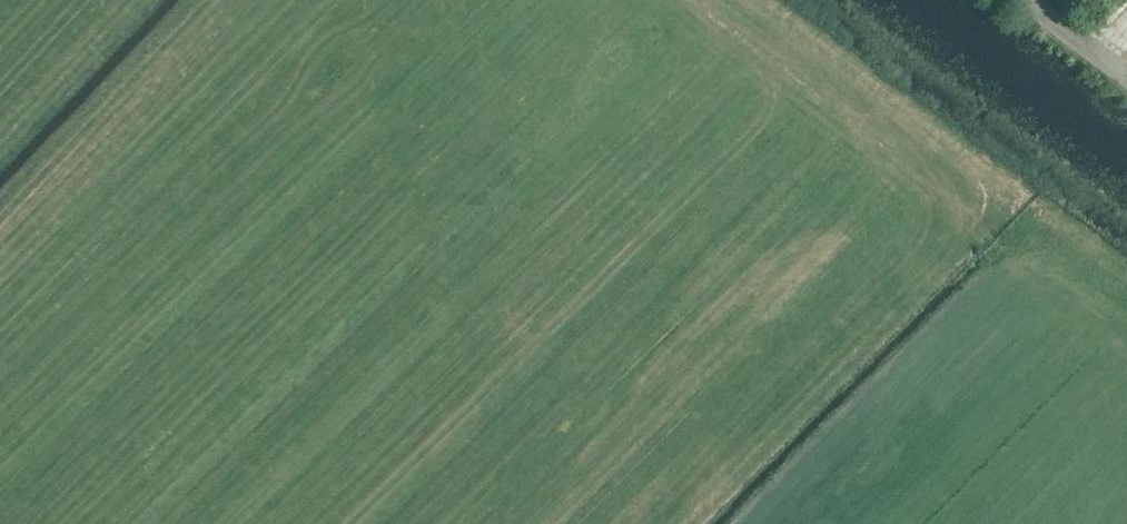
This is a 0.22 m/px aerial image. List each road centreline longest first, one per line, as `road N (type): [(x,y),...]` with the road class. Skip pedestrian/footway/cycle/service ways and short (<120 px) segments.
road 1 (tertiary): [(1126,76),(1025,0)]

